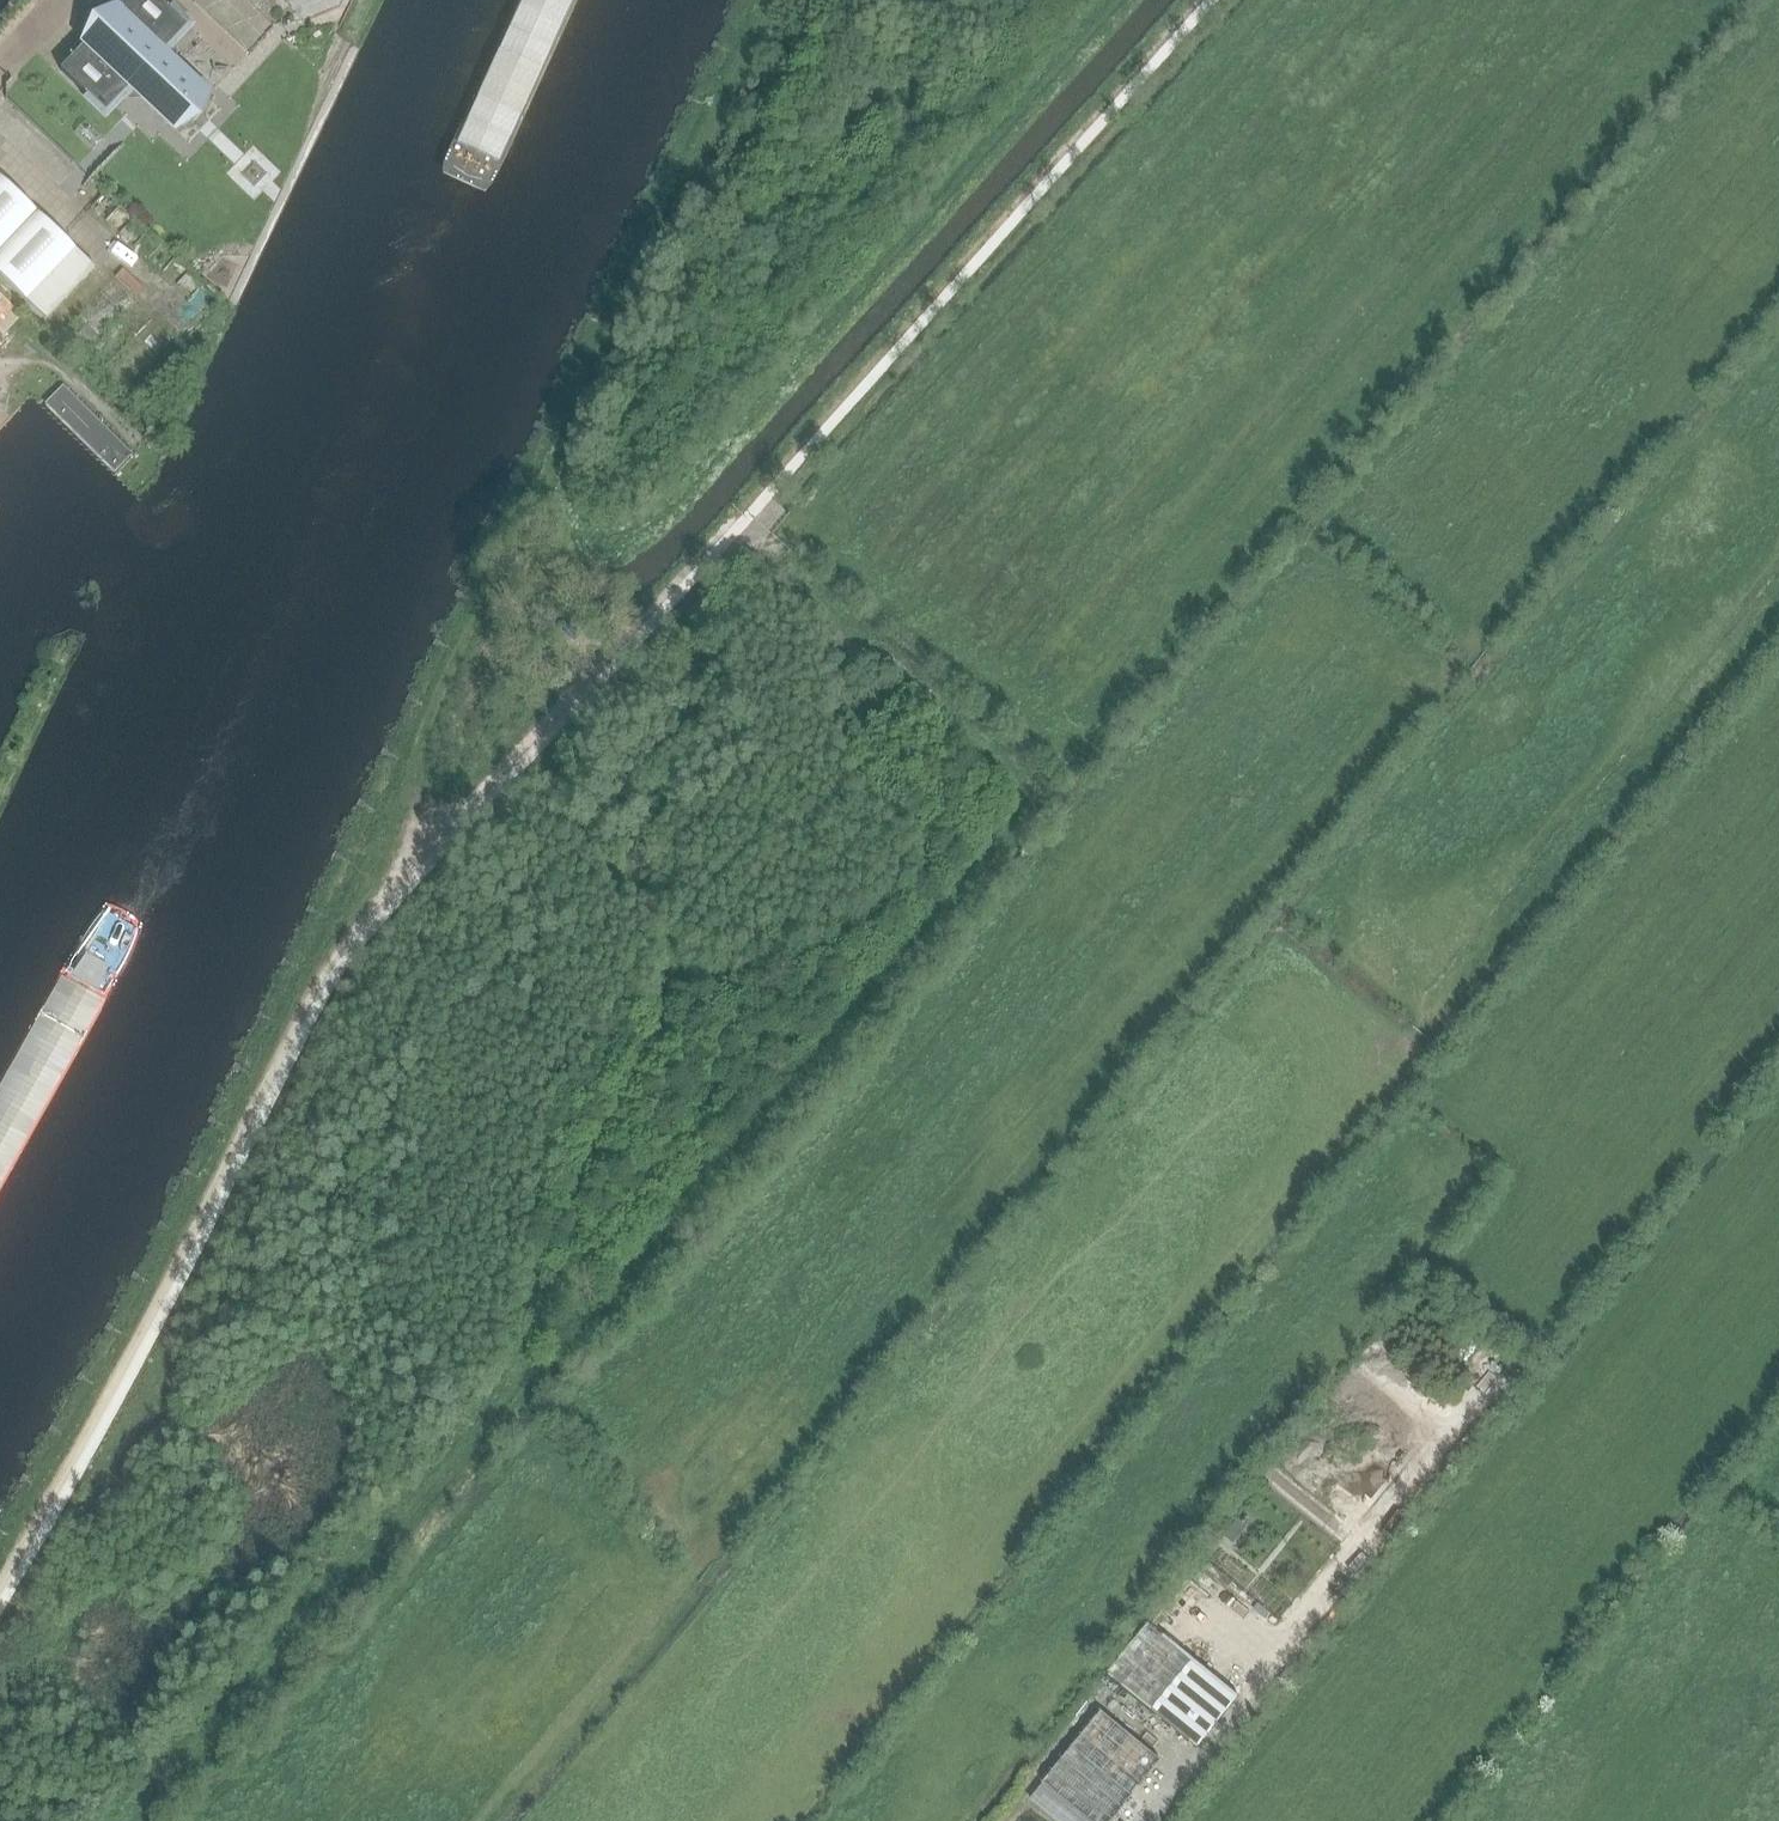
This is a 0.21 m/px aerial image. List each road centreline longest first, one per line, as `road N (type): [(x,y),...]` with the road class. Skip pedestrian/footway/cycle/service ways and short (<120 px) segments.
road 1 (track): [(603,675),(594,667),(336,934),(87,1432),(0,1580)]
road 2 (track): [(336,934),(401,815),(500,586)]

